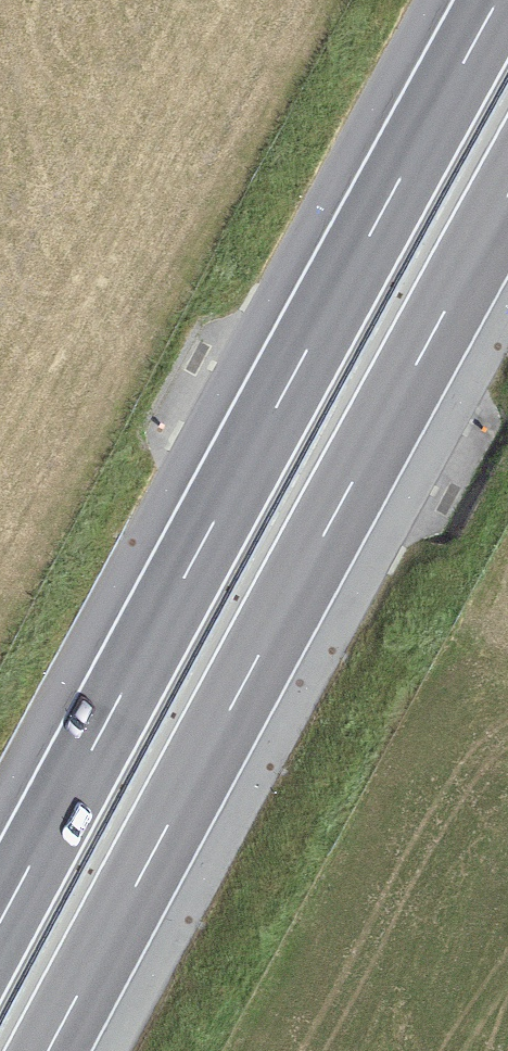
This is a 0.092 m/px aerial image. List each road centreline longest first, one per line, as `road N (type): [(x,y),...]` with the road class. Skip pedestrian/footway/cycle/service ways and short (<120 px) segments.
road 1 (motorway): [(497,0),(0,921)]
road 2 (motorway): [(49,1050),(507,199)]

